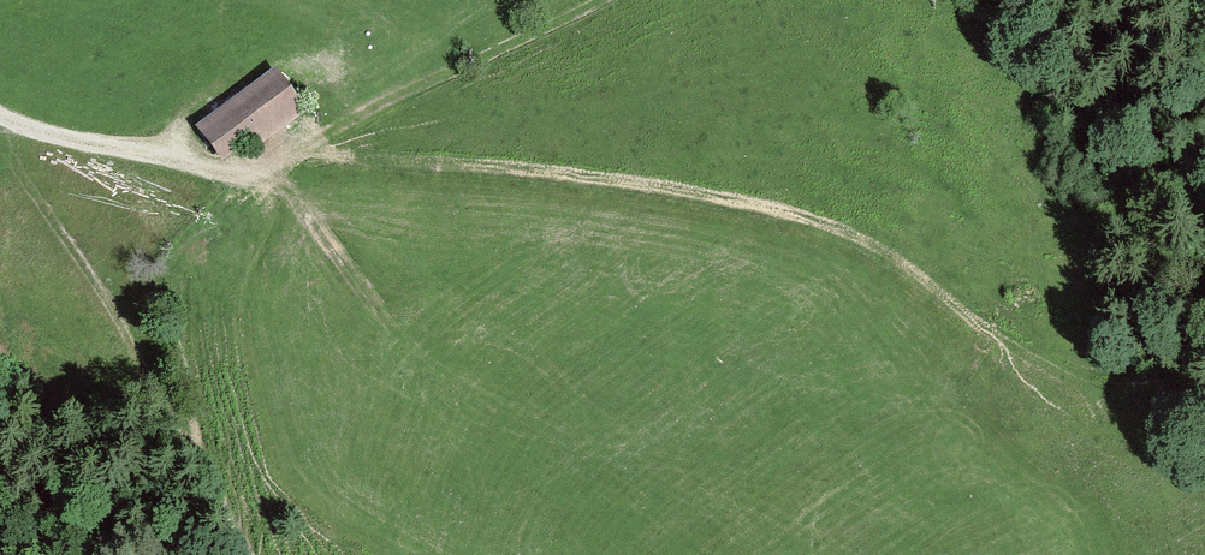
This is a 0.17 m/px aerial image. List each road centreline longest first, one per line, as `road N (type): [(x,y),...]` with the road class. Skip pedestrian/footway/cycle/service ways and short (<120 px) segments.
road 1 (track): [(1090,384),(829,230),(726,197),(384,158),(271,166)]
road 2 (track): [(237,554),(177,420),(0,136)]
road 3 (track): [(589,0),(331,128),(271,166)]
road 4 (track): [(271,166),(225,172),(46,137),(0,120)]

